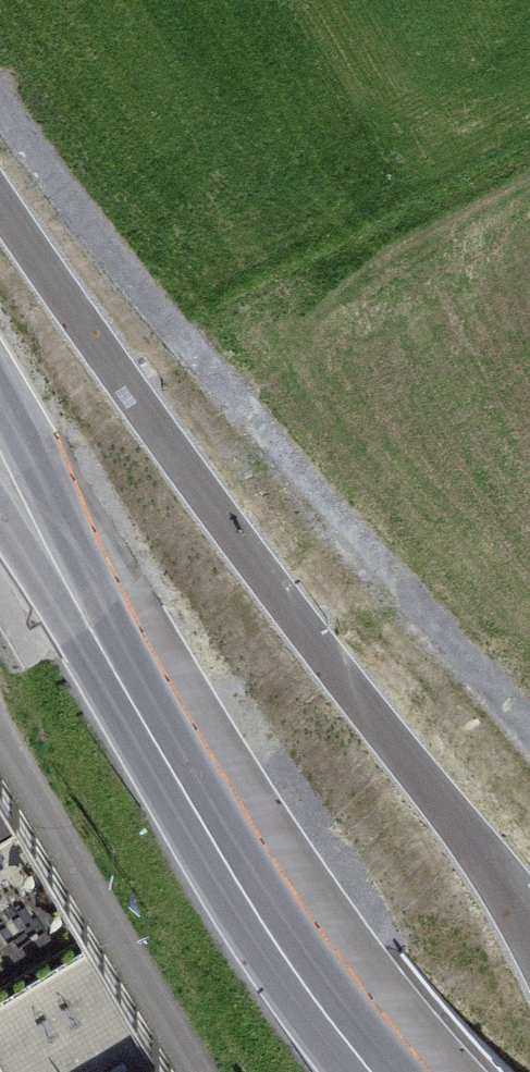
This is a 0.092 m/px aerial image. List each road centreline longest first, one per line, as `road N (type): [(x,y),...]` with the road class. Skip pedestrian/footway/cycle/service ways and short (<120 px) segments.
road 1 (track): [(0,100),(296,461),(529,729)]
road 2 (primary): [(455,1071),(356,961),(144,637),(0,450)]
road 3 (secondary): [(370,1071),(289,964),(207,833),(0,463)]

